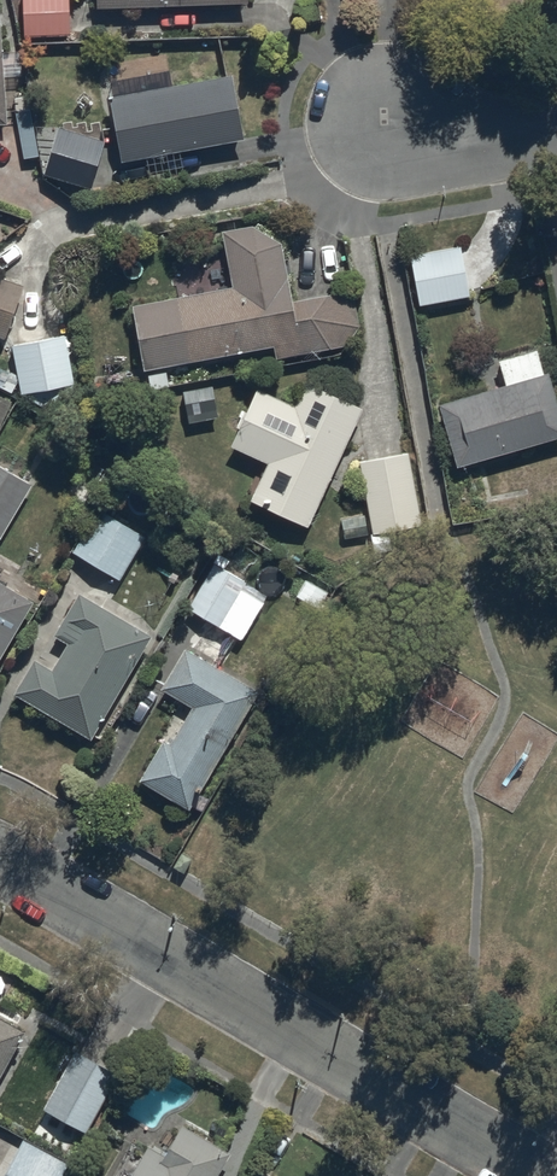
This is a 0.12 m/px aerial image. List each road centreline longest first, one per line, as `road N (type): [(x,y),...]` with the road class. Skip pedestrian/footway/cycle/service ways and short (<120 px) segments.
road 1 (residential): [(530,1175),(0,859)]
road 2 (residential): [(556,135),(444,129),(372,111)]

